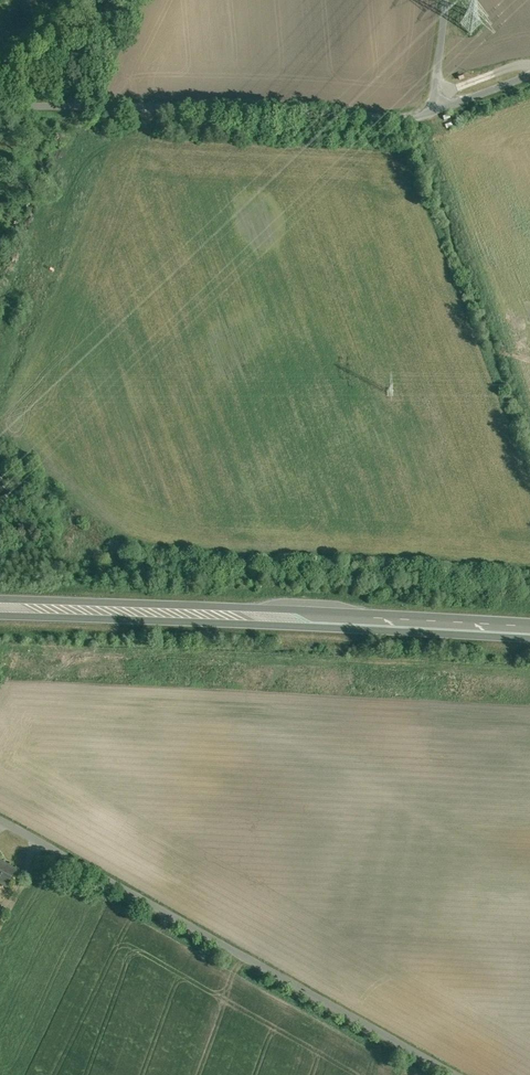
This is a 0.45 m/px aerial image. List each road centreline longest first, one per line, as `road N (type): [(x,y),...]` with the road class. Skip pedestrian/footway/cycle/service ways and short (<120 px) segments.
road 1 (unclassified): [(529,75),(418,117),(0,117)]
road 2 (trunk): [(0,607),(529,630)]
road 3 (unclassified): [(456,1074),(0,818)]

